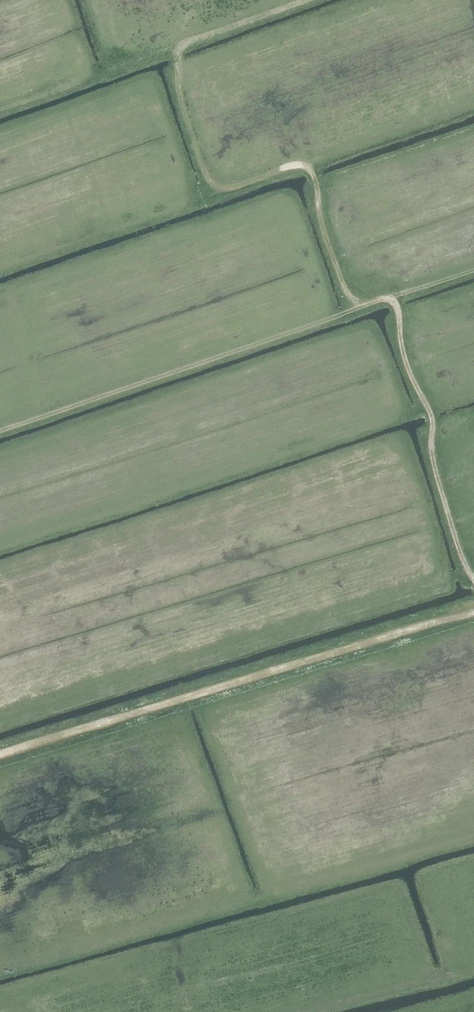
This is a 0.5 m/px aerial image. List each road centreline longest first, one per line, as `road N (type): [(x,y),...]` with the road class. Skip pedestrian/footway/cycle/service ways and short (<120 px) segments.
road 1 (track): [(307,0),(188,42),(178,58),(179,98),(213,185),(244,184),(290,166),(310,170),(338,271),(359,307),(0,429)]
road 2 (track): [(0,754),(473,611)]
road 3 (track): [(473,580),(389,297)]
road 4 (track): [(473,270),(359,307)]

